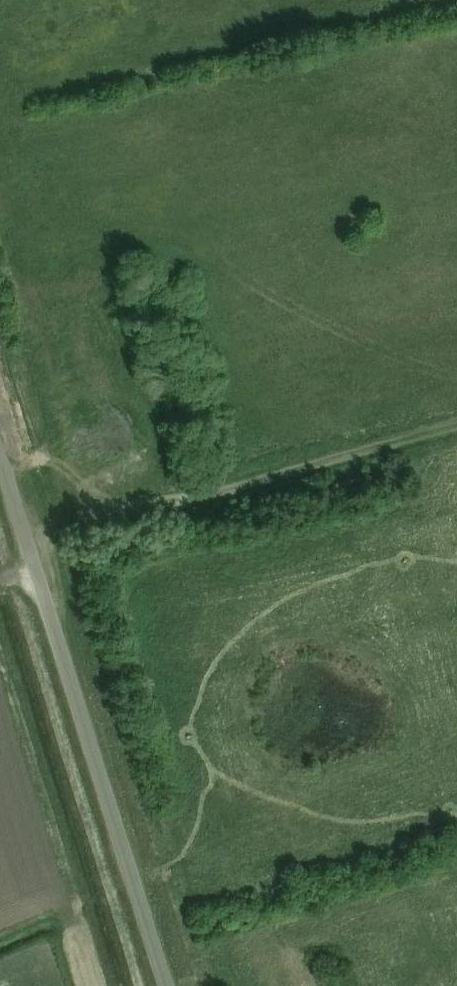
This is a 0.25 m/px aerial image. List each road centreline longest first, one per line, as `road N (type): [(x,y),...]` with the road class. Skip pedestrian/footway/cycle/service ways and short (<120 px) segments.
road 1 (unclassified): [(165,985),(0,460)]
road 2 (track): [(456,431),(30,554)]

